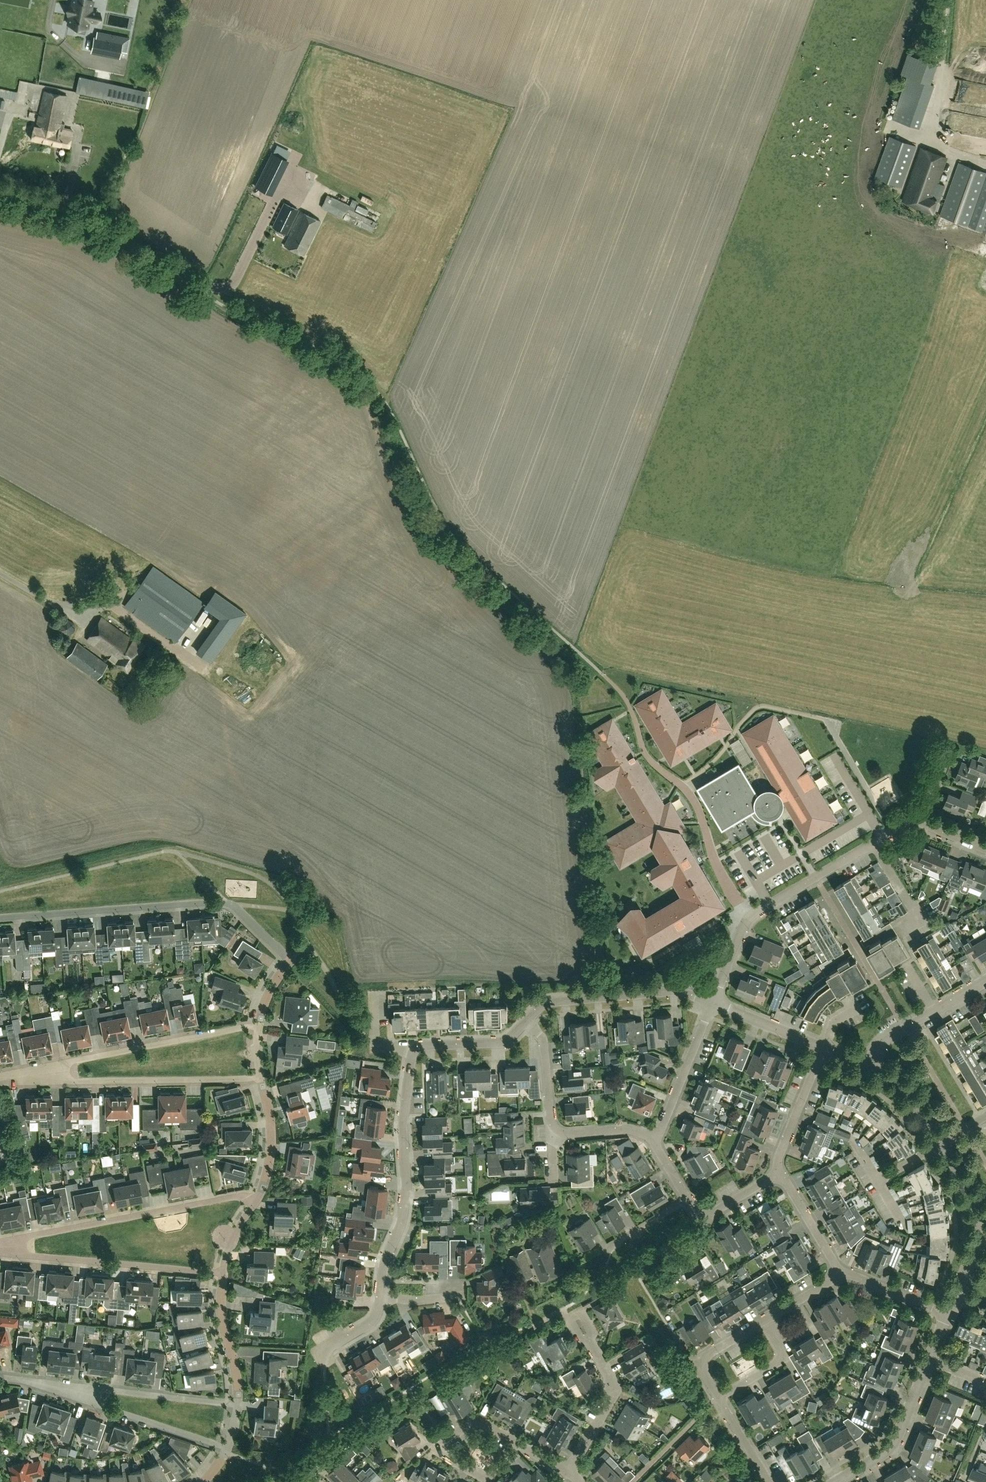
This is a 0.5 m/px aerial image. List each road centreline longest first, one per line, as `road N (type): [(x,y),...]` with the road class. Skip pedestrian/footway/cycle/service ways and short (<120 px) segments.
road 1 (residential): [(223,1275),(3,1253),(1,1241),(236,1197),(256,1201)]
road 2 (unclassified): [(381,1298),(404,1212),(402,1137),(413,1051),(499,1043),(525,1023)]
road 3 (residential): [(291,959),(230,905),(216,903),(0,918)]
road 4 (residential): [(749,916),(720,873),(693,798),(648,757),(629,703)]
road 5 (residential): [(260,1079),(55,1081),(27,1070)]
road 6 (residential): [(27,1070),(258,1028)]
road 7 (unclassified): [(200,286),(92,219),(0,192)]
road 8 (residential): [(21,1381),(237,1404)]
road 9 (residential): [(226,1449),(21,1381)]
road 10 (unclassified): [(525,1023),(555,1002),(677,991),(713,1003)]
road 11 (residential): [(568,1472),(611,1391),(564,1309)]
road 12 (residential): [(779,1175),(708,1214),(693,1211),(657,1137)]
road 13 (unclassified): [(928,1359),(895,1440),(835,1481)]
road 14 (residential): [(522,1446),(477,1421),(443,1442),(443,1453),(486,1481)]
road 15 (residential): [(870,1066),(882,1040),(985,980)]
road 16 (residential): [(657,1137),(713,1003)]
road 17 (residential): [(749,916),(873,841)]
road 18 (residential): [(779,1175),(776,1160),(823,1047)]
road 19 (residential): [(223,1275),(237,1404)]
road 20 (residential): [(260,1079),(272,1145),(256,1201)]

